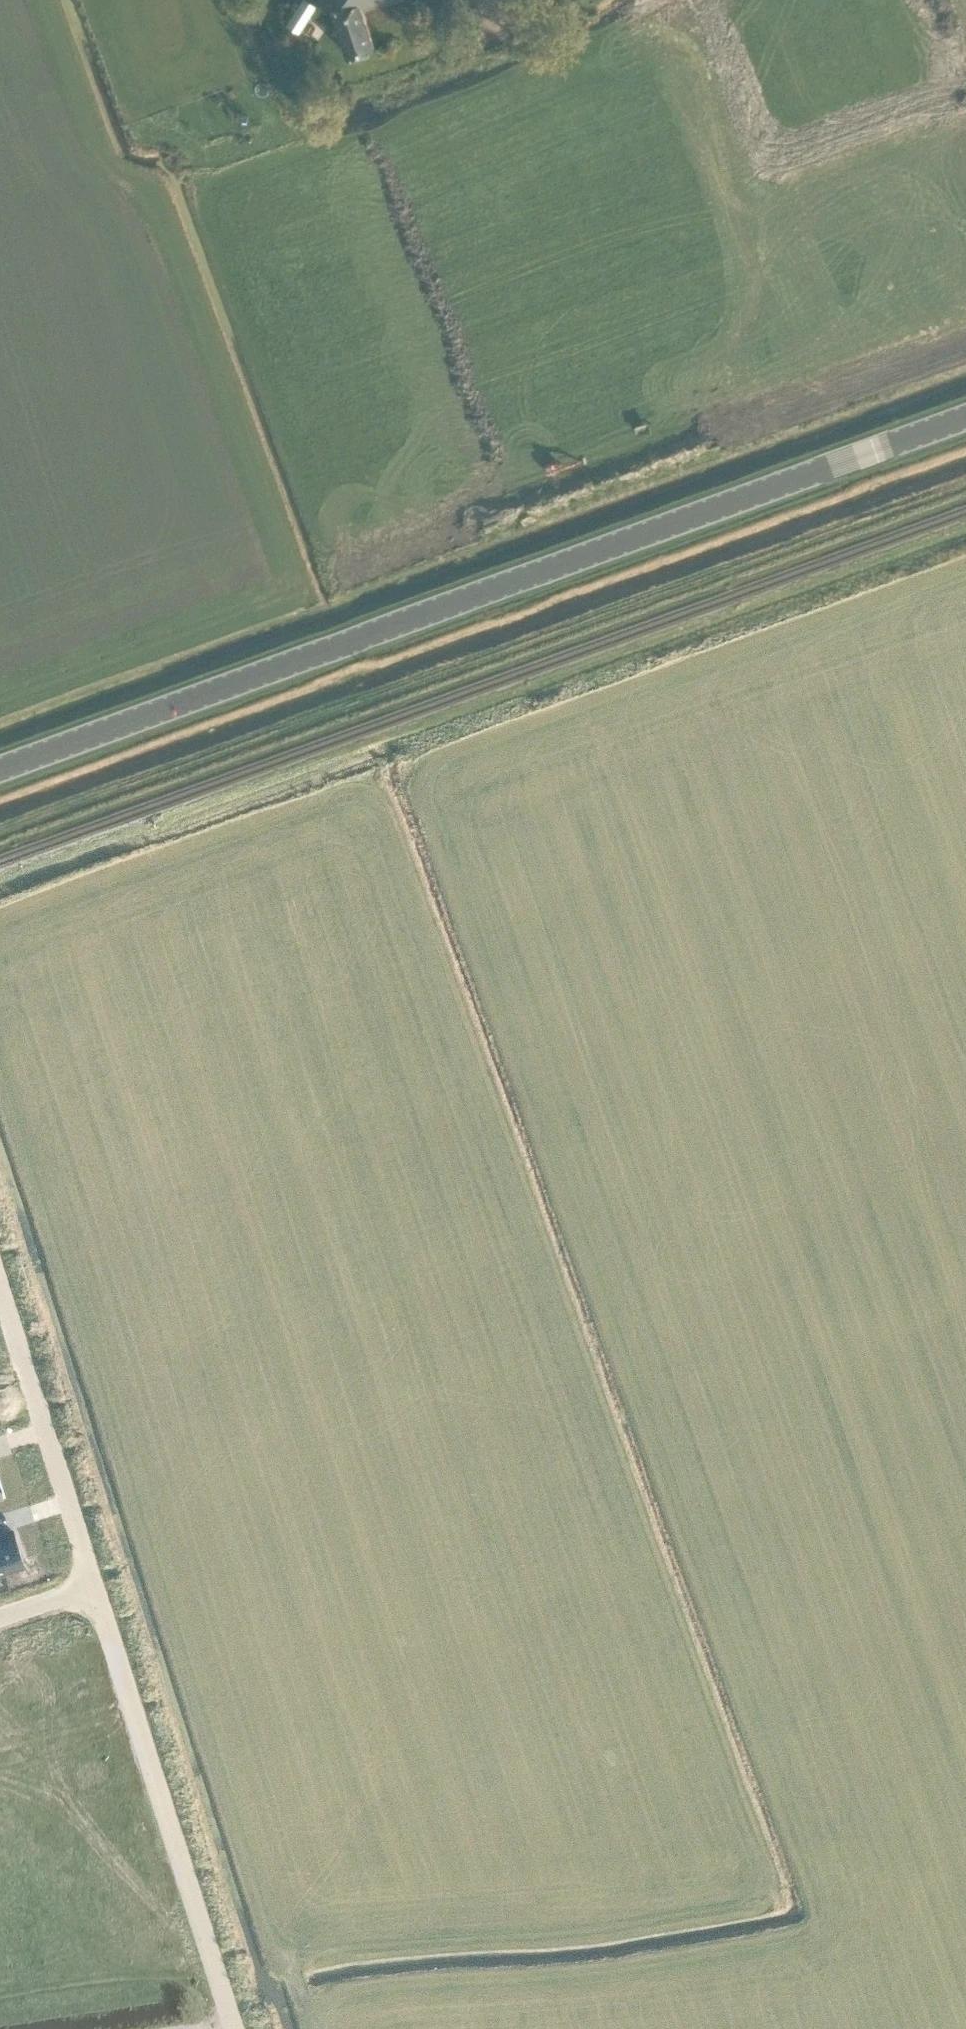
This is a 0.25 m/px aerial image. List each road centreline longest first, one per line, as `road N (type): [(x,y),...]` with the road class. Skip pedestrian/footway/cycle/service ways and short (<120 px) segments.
road 1 (secondary): [(965,416),(0,771)]
road 2 (residential): [(96,1586),(237,2028)]
road 3 (residential): [(0,1280),(96,1586)]

